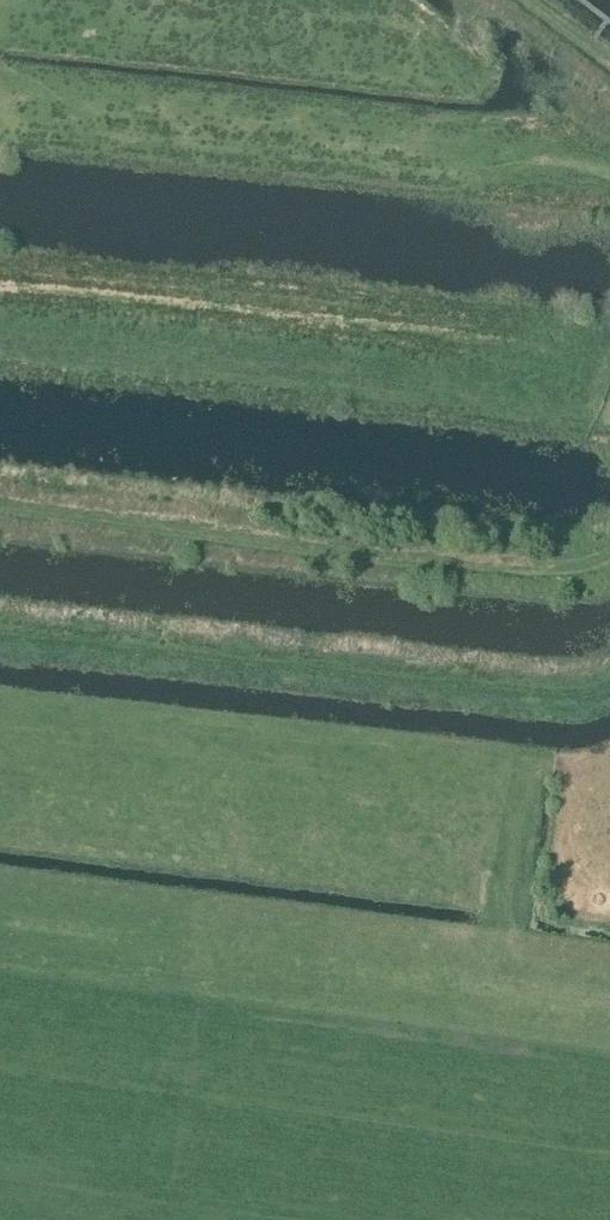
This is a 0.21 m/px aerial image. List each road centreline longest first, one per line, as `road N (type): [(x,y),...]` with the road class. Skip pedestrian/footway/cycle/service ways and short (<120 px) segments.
road 1 (track): [(0,518),(555,572),(609,557)]

